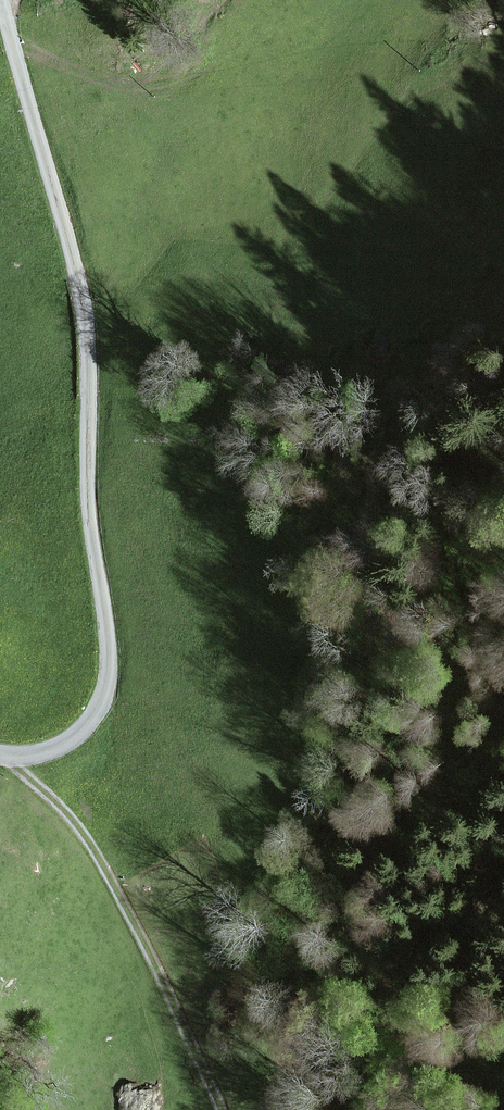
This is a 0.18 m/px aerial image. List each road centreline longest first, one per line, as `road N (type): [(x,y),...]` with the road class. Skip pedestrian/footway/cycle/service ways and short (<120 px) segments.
road 1 (unclassified): [(0,757),(47,753),(76,736),(106,691),(110,658),(88,496),(88,315),(1,0)]
road 2 (track): [(8,760),(78,826),(111,877),(225,1109)]

